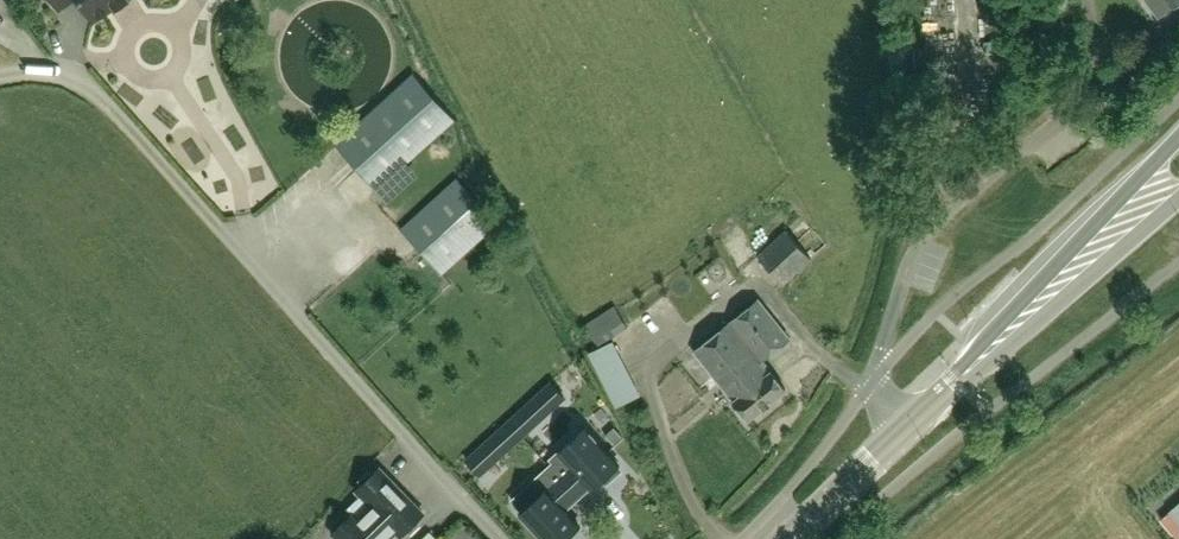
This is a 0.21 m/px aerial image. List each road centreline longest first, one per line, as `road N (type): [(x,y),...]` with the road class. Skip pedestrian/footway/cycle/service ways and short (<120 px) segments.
road 1 (unclassified): [(911,433),(872,387),(918,241),(1097,91),(1089,0)]
road 2 (secondary): [(1178,142),(968,377)]
road 3 (secondary): [(968,377),(1178,198)]
road 4 (secondary): [(798,538),(911,433)]

